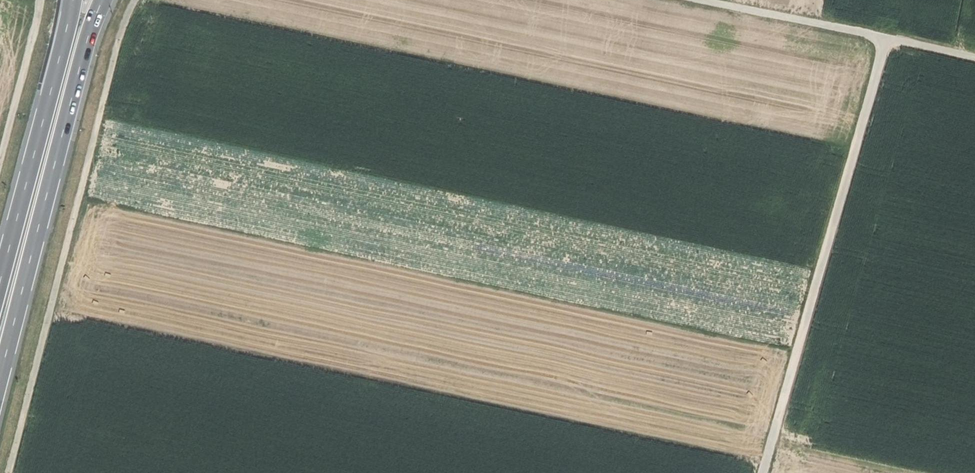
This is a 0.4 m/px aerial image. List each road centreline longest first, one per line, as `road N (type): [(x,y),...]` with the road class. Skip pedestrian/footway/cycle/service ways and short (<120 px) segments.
road 1 (track): [(693,0),(885,41),(761,472)]
road 2 (track): [(11,472),(118,39),(135,0)]
road 3 (trunk): [(0,378),(102,0)]
road 4 (trunk): [(72,0),(0,278)]
road 5 (track): [(39,0),(0,164)]

